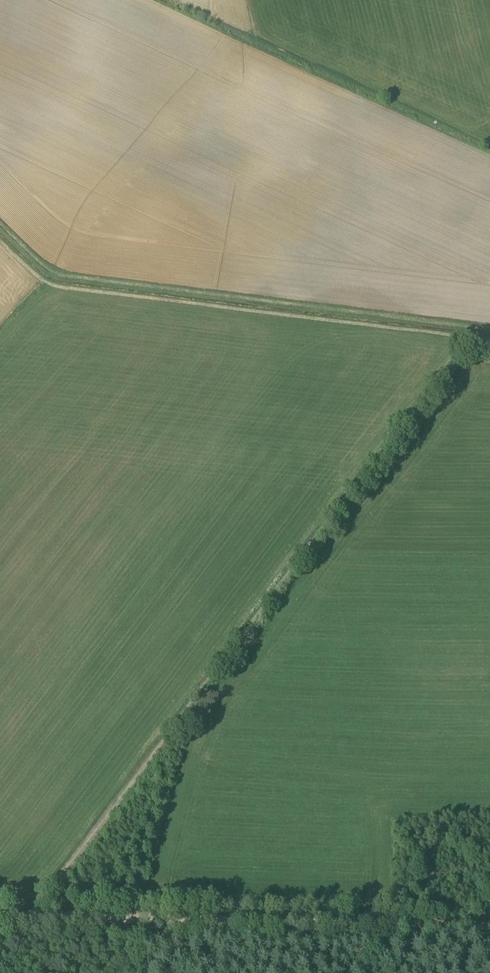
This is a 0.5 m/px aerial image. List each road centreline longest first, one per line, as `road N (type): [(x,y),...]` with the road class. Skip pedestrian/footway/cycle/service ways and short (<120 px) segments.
road 1 (track): [(31,915),(460,344),(489,348)]
road 2 (track): [(489,927),(31,915)]

